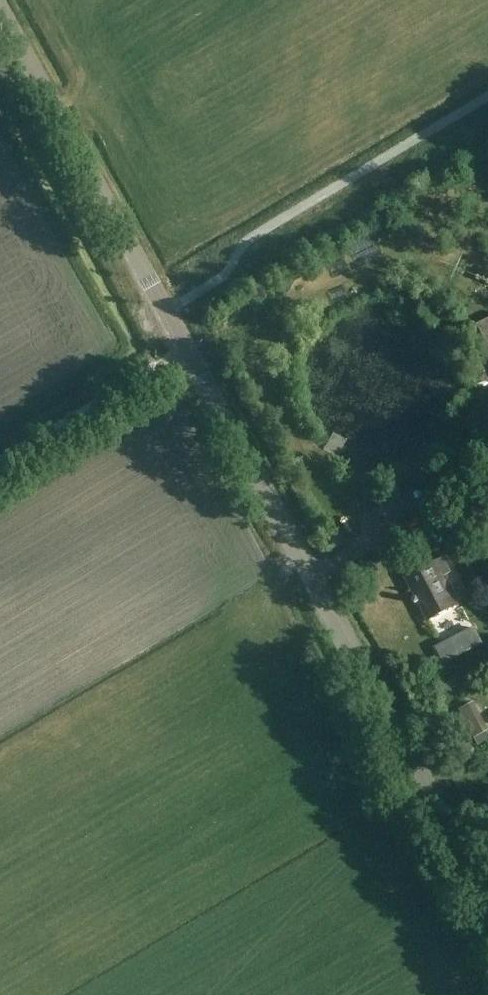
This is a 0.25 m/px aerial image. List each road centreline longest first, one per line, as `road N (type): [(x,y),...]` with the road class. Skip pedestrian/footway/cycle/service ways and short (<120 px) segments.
road 1 (tertiary): [(487,898),(0,16)]

